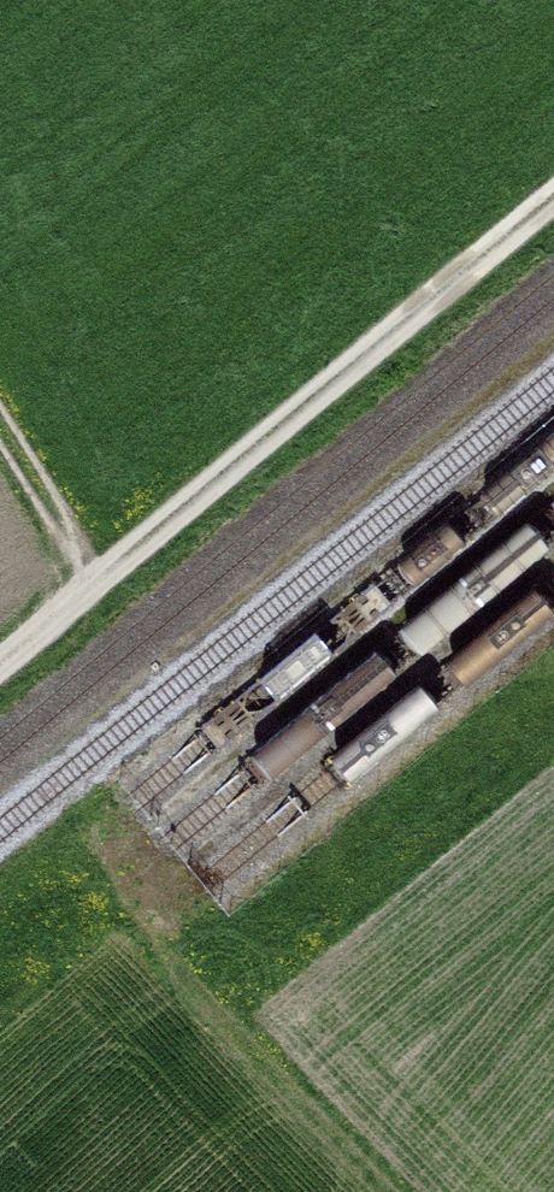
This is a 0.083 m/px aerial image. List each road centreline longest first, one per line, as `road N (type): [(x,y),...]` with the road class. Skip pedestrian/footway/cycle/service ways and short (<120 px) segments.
road 1 (track): [(0,664),(553,195)]
road 2 (track): [(371,1191),(132,908)]
road 3 (track): [(0,427),(56,518),(77,600)]

